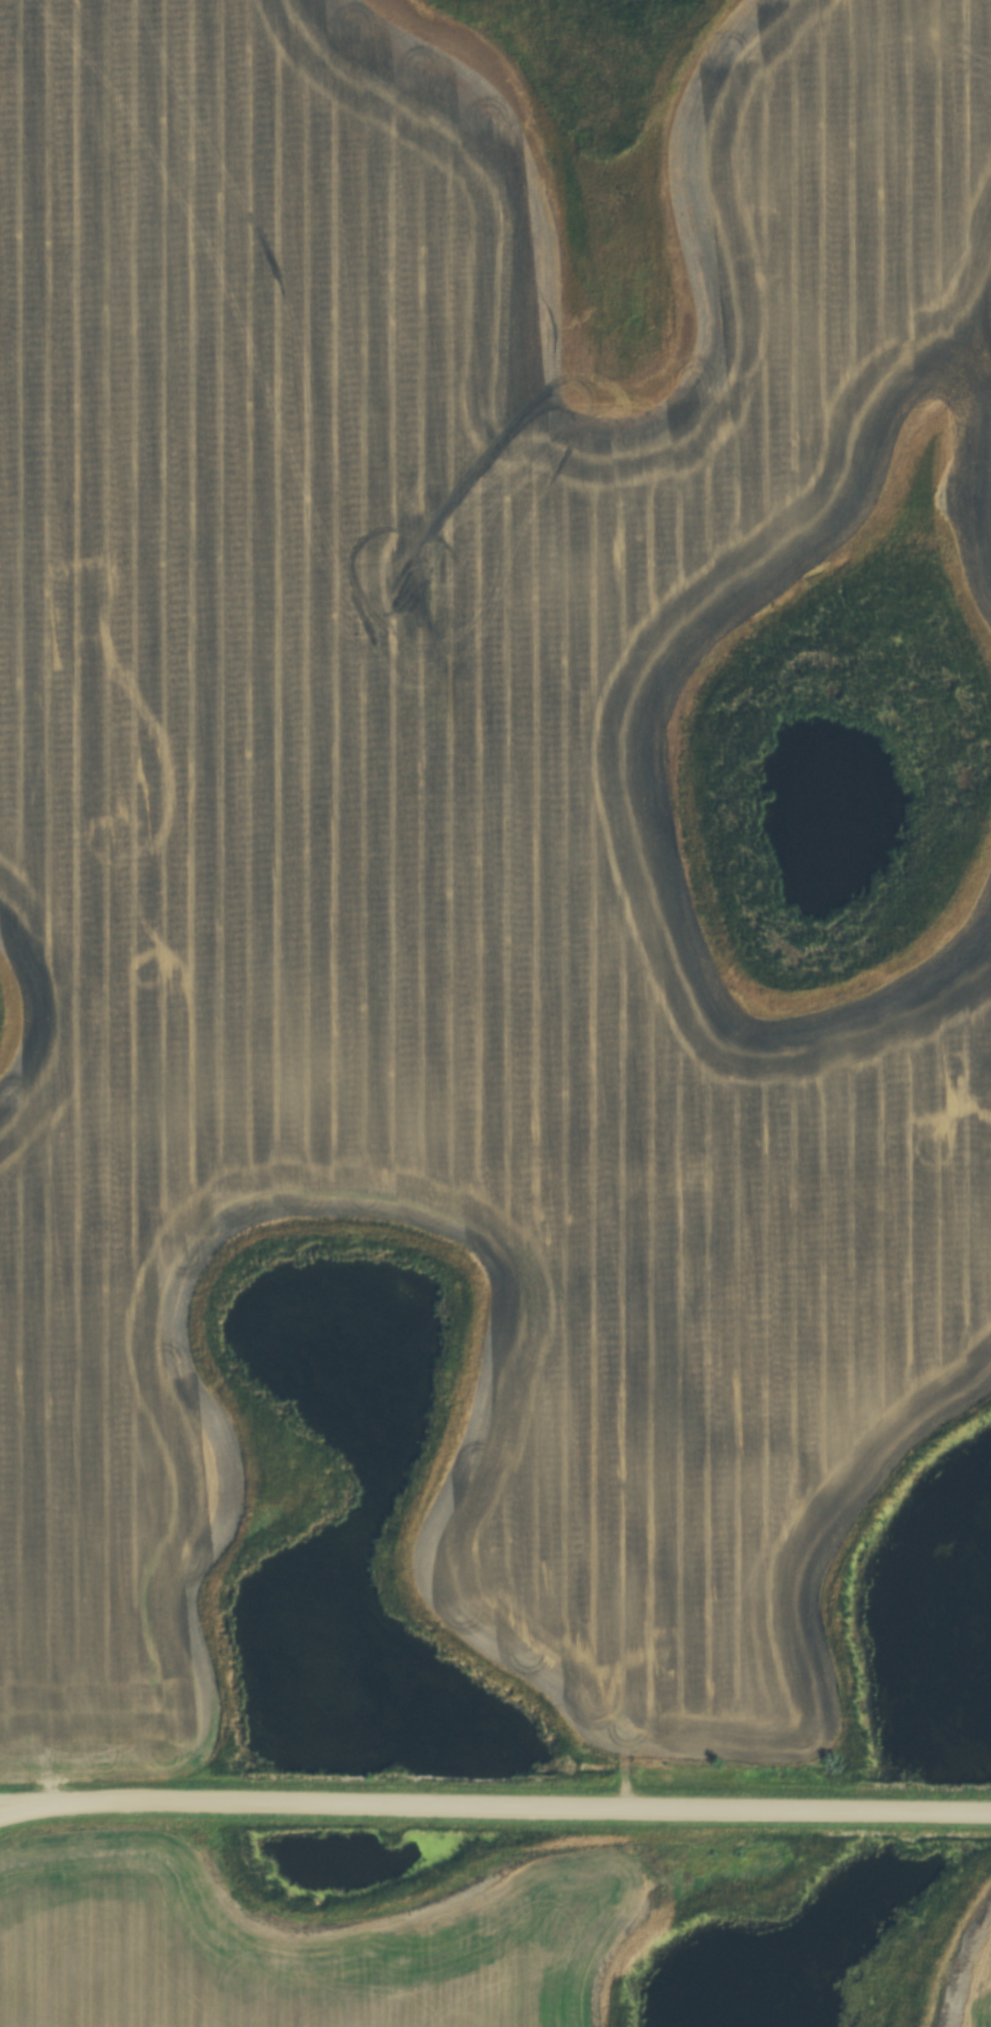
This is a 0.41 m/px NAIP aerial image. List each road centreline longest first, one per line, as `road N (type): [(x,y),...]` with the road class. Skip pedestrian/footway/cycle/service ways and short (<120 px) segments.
road 1 (tertiary): [(80,1799),(990,1816)]

